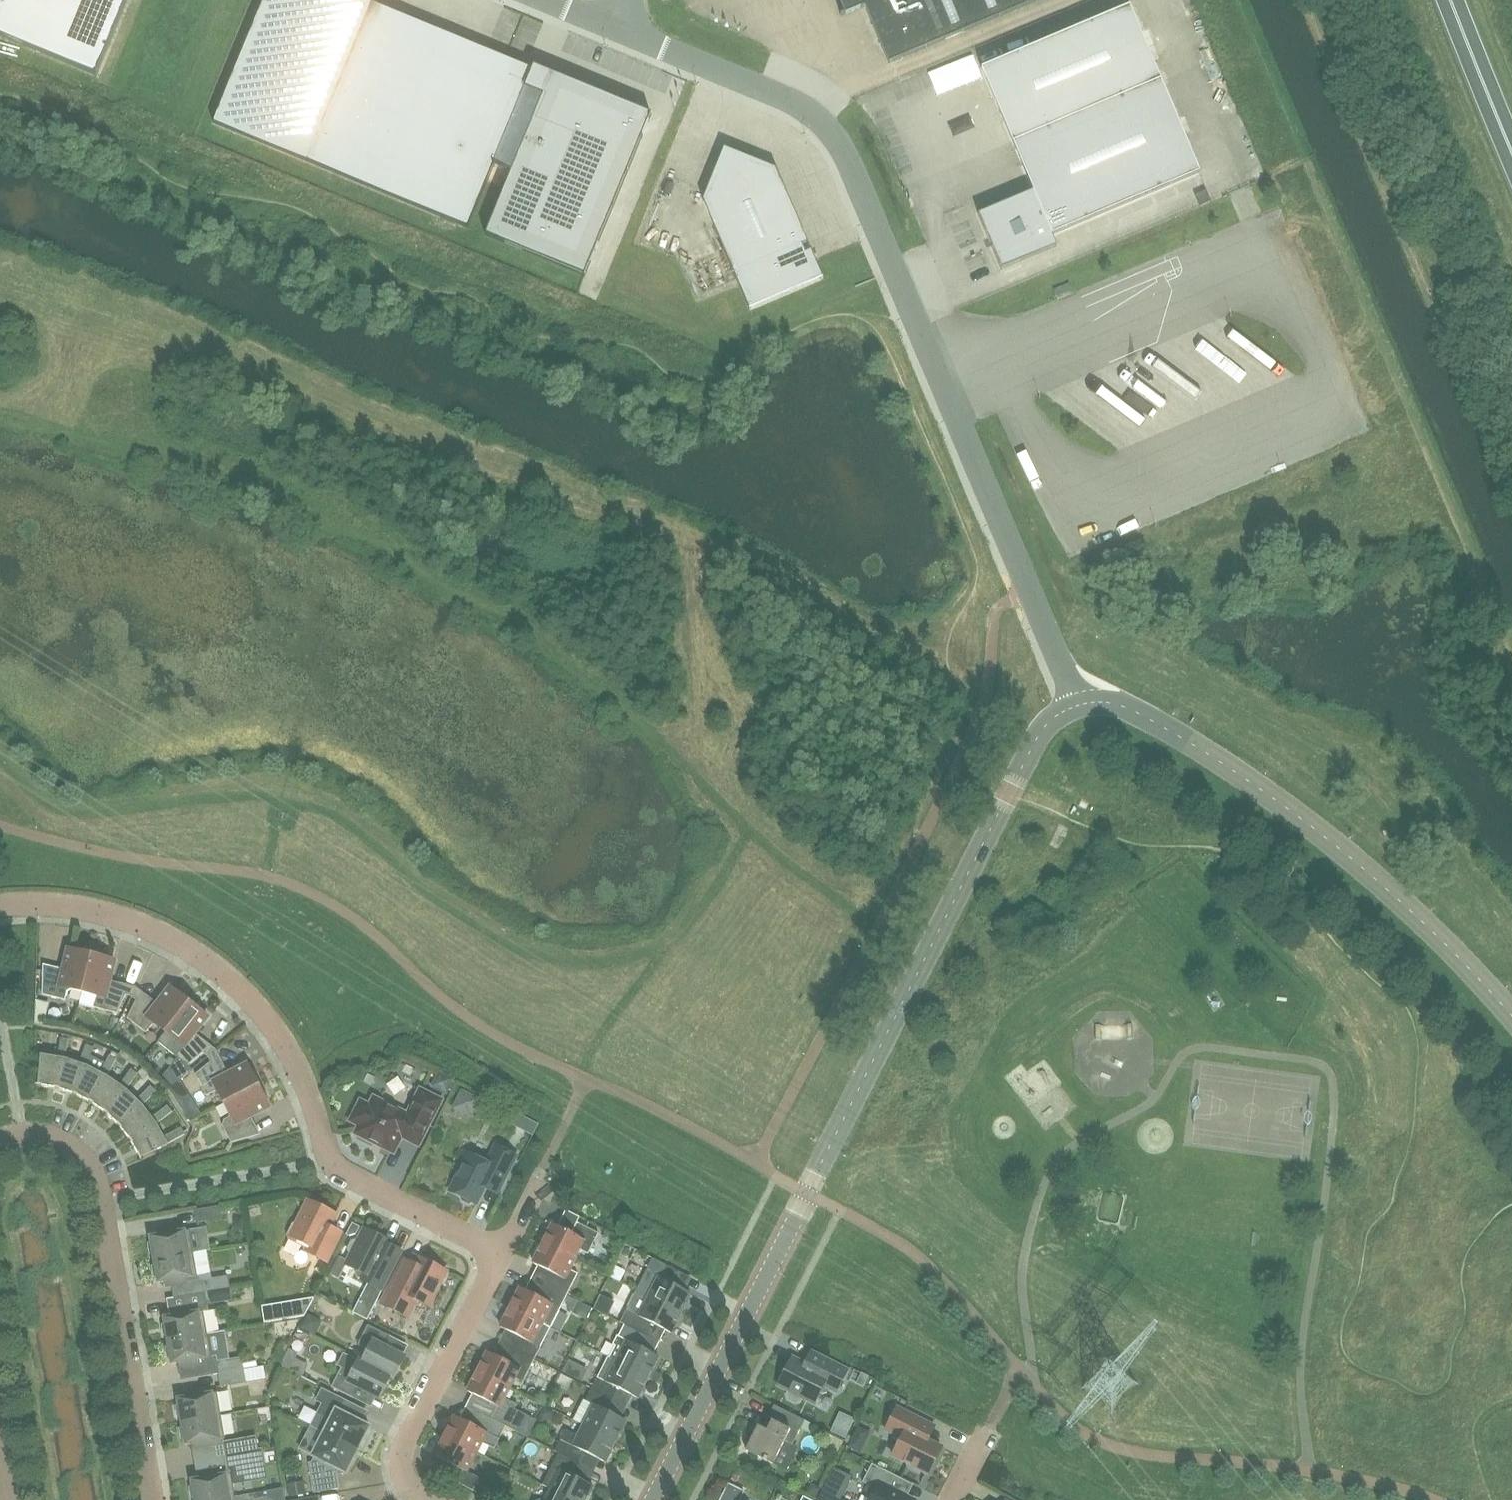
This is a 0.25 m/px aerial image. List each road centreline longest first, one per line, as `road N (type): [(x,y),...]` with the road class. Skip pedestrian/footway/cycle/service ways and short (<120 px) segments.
road 1 (residential): [(614,28),(791,101),(839,142),(1080,706)]
road 2 (residential): [(501,1252),(329,1164),(274,1029),(236,984),(182,941),(112,915),(45,903),(0,906)]
road 3 (unclassified): [(807,1194),(1043,729),(1080,706)]
road 4 (unclassified): [(1511,1012),(1452,945),(1306,818),(1133,710),(1080,706)]
road 5 (residential): [(0,1147),(55,1140),(80,1151),(96,1172),(155,1499)]
road 6 (residential): [(653,1499),(807,1194)]
road 7 (residential): [(431,1499),(411,1490),(401,1453),(501,1252)]
road 8 (trunk): [(1511,147),(1451,0)]

